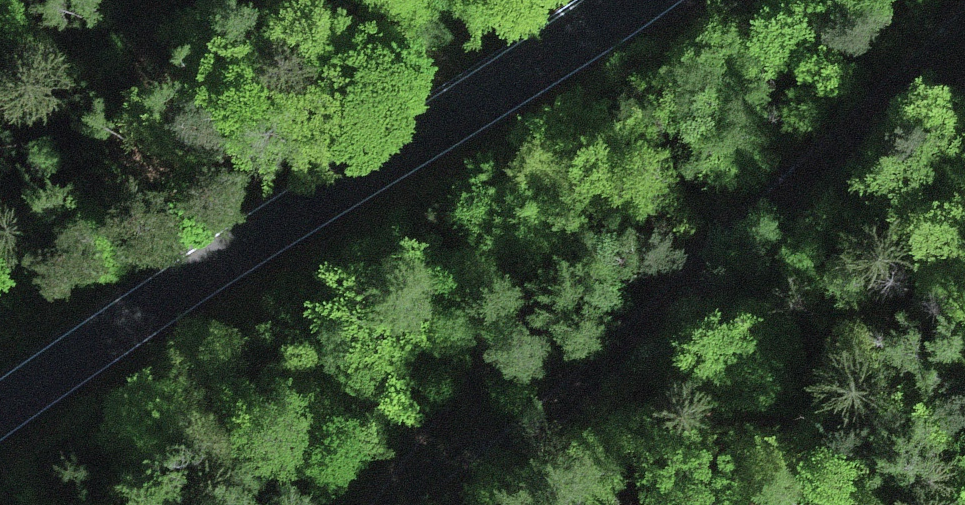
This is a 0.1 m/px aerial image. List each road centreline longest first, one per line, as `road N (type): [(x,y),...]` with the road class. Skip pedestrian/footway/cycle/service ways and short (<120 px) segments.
road 1 (track): [(781,0),(434,452),(678,309),(915,51),(964,41)]
road 2 (tertiary): [(0,409),(279,224),(642,0)]

